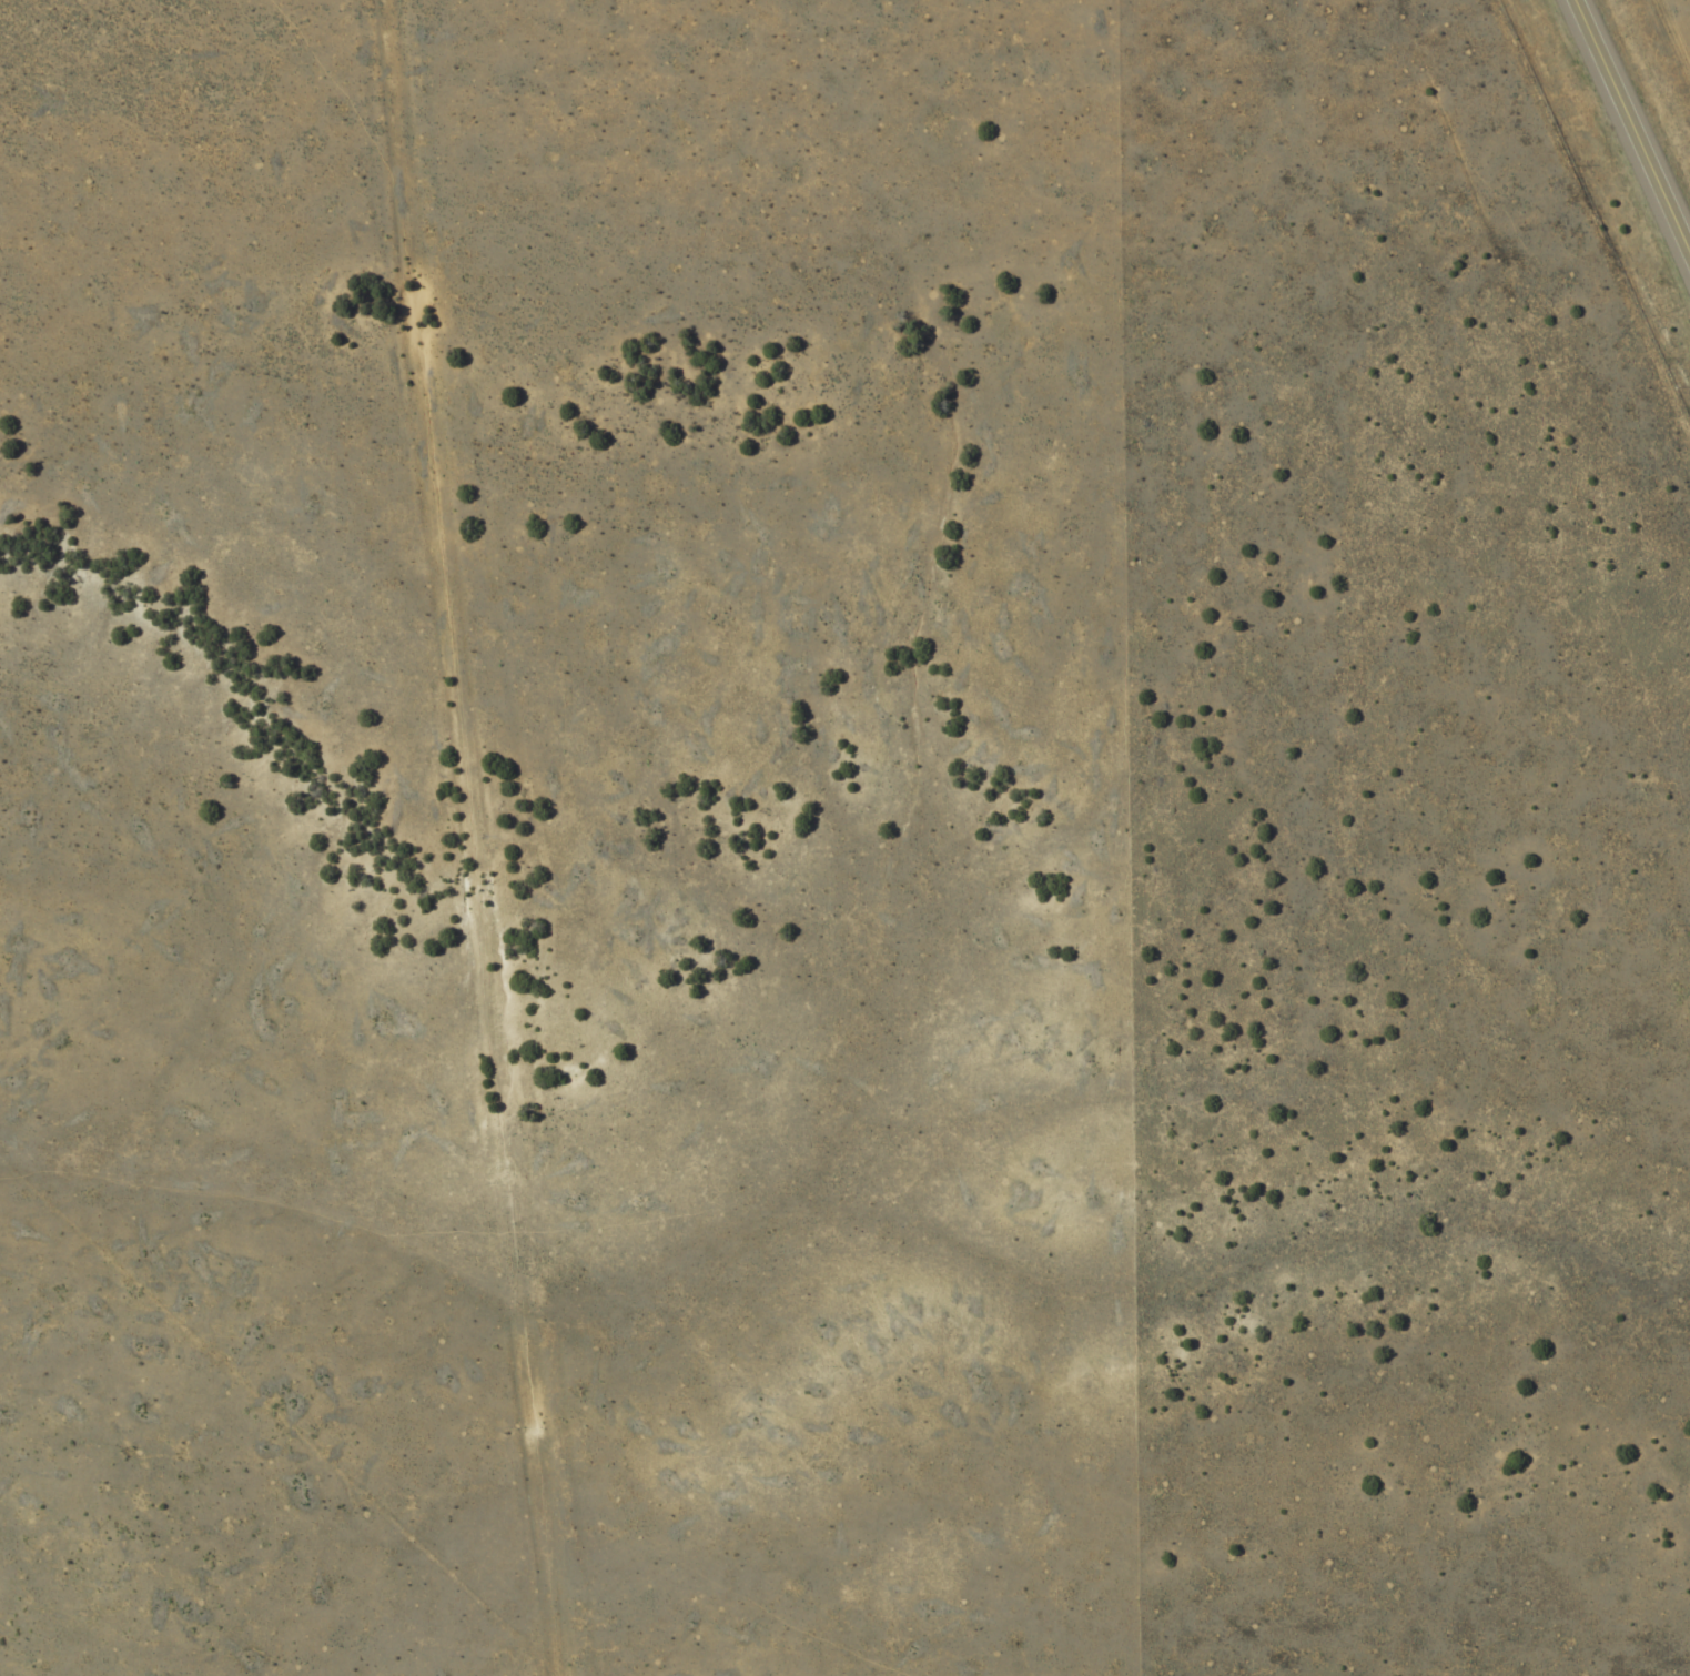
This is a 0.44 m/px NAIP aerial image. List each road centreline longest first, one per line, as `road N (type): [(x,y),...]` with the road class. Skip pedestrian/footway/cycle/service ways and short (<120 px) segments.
road 1 (trunk): [(1689,264),(1571,0)]

